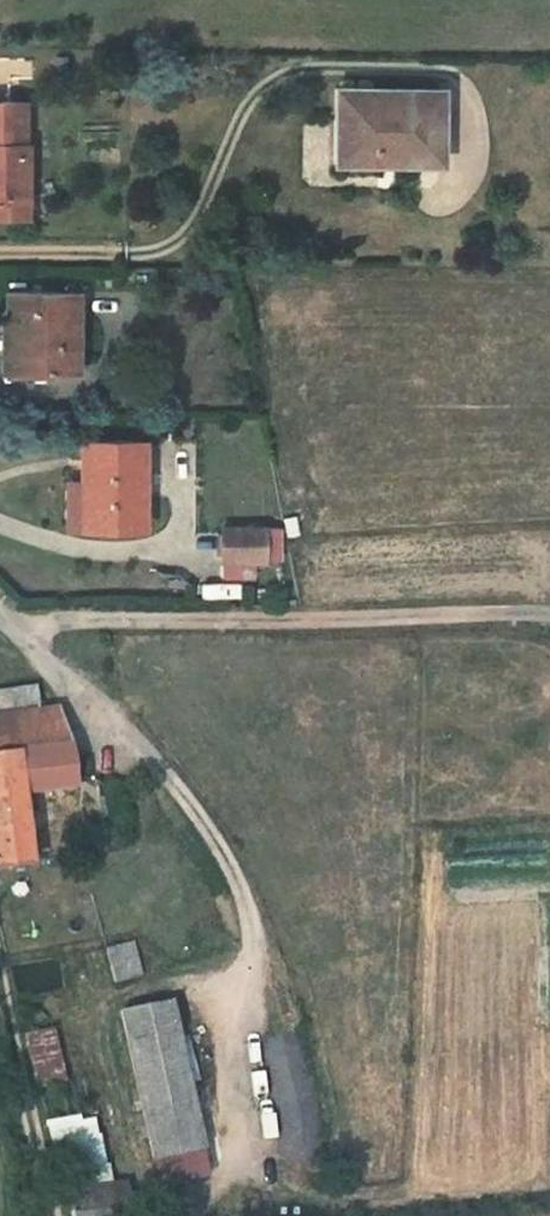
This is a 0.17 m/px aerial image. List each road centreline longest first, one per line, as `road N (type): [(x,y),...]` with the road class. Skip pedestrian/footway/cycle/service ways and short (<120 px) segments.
road 1 (track): [(50,1215),(0,982)]

